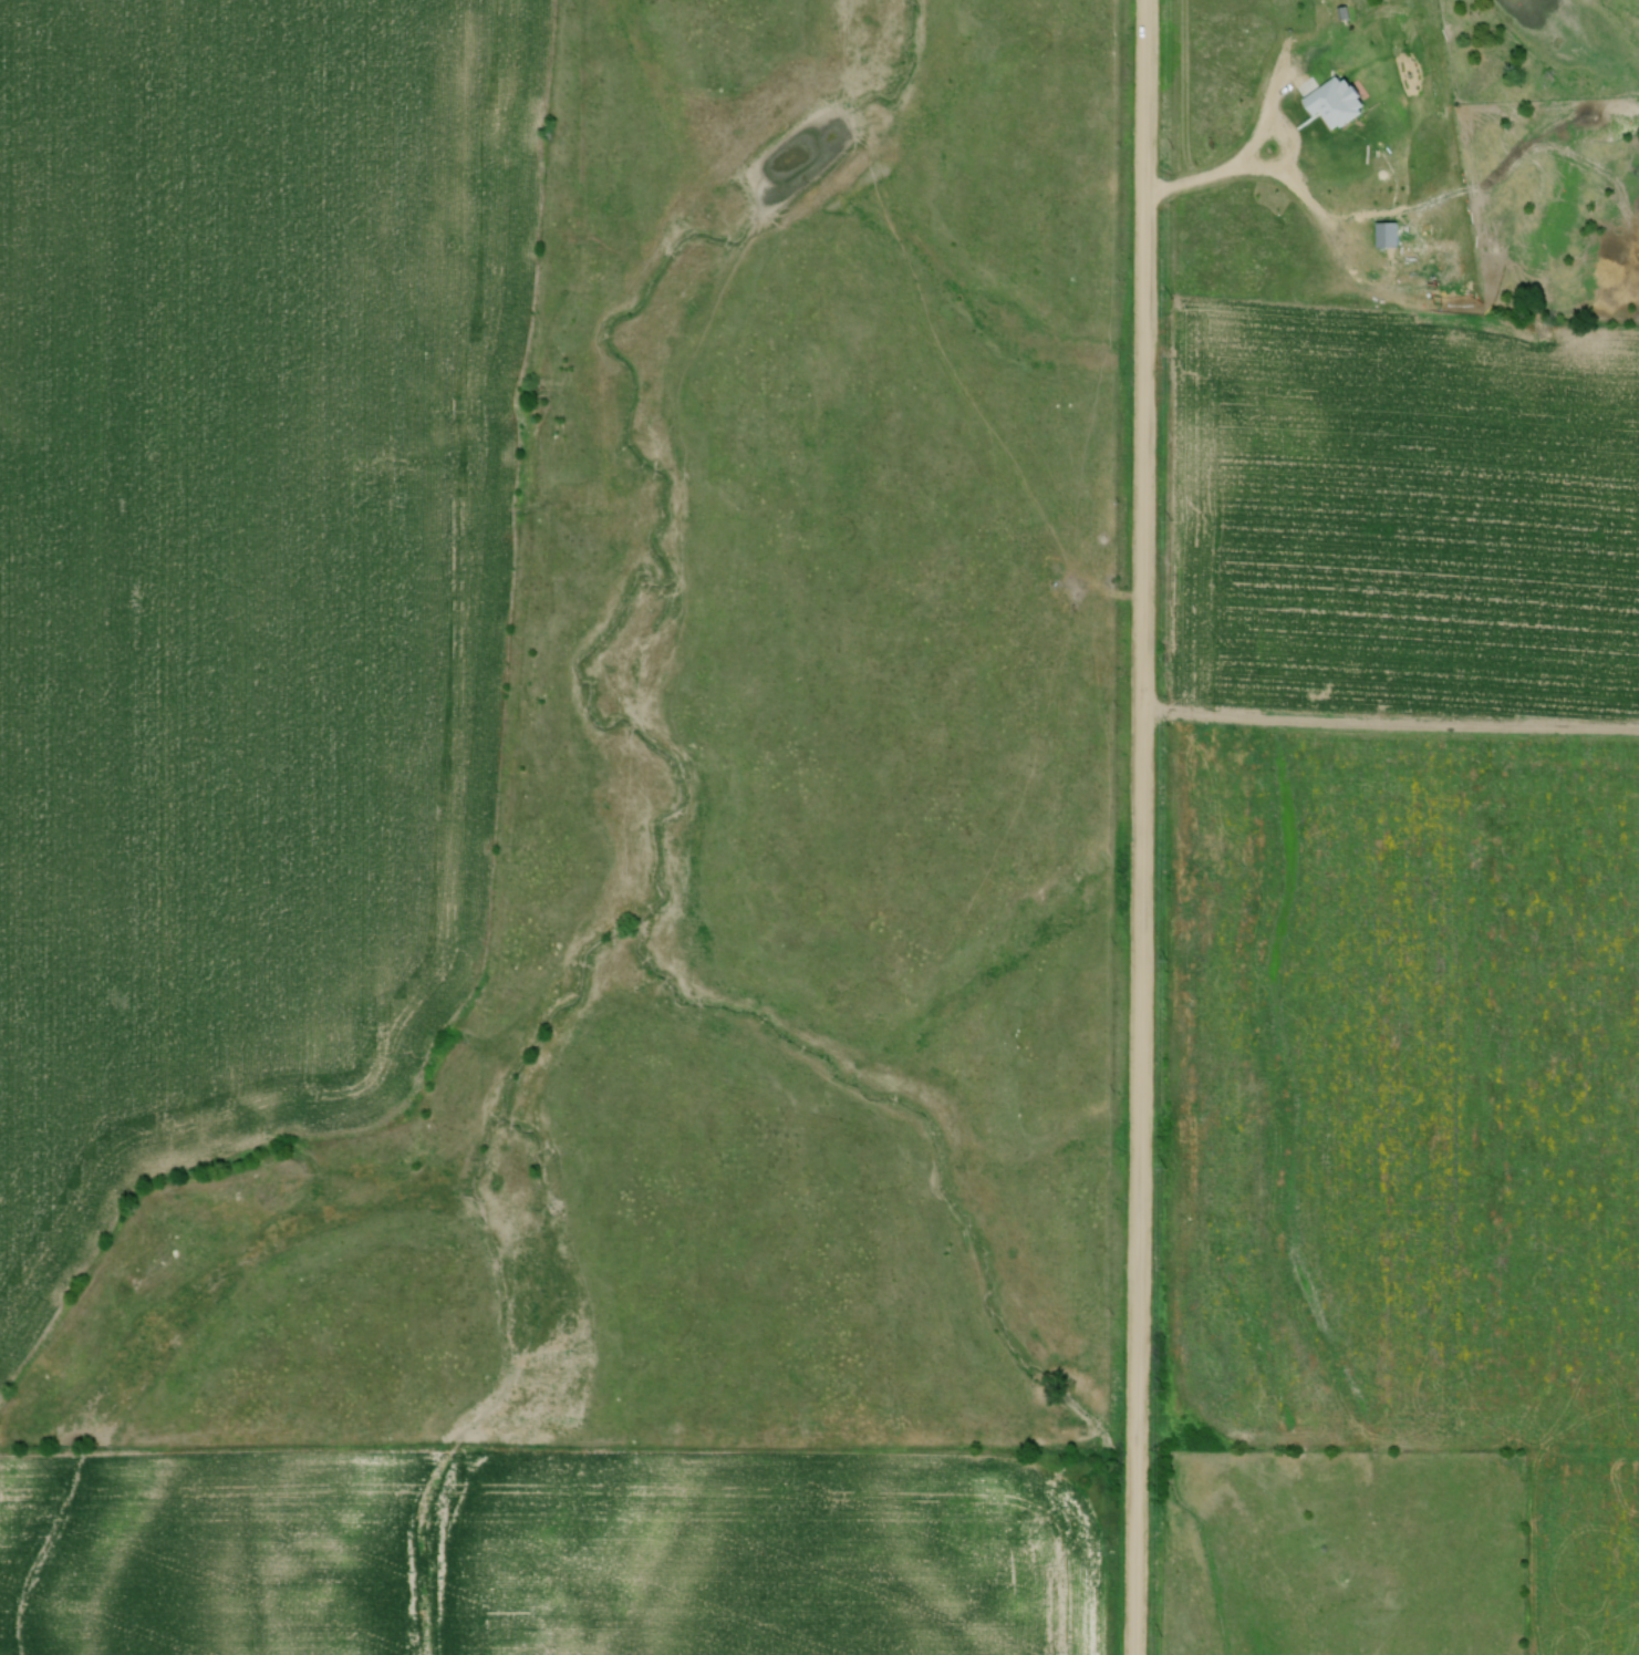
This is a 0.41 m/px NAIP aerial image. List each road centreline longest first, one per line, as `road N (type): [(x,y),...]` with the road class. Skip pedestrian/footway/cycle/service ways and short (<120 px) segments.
road 1 (tertiary): [(1148,0),(1138,1654)]

